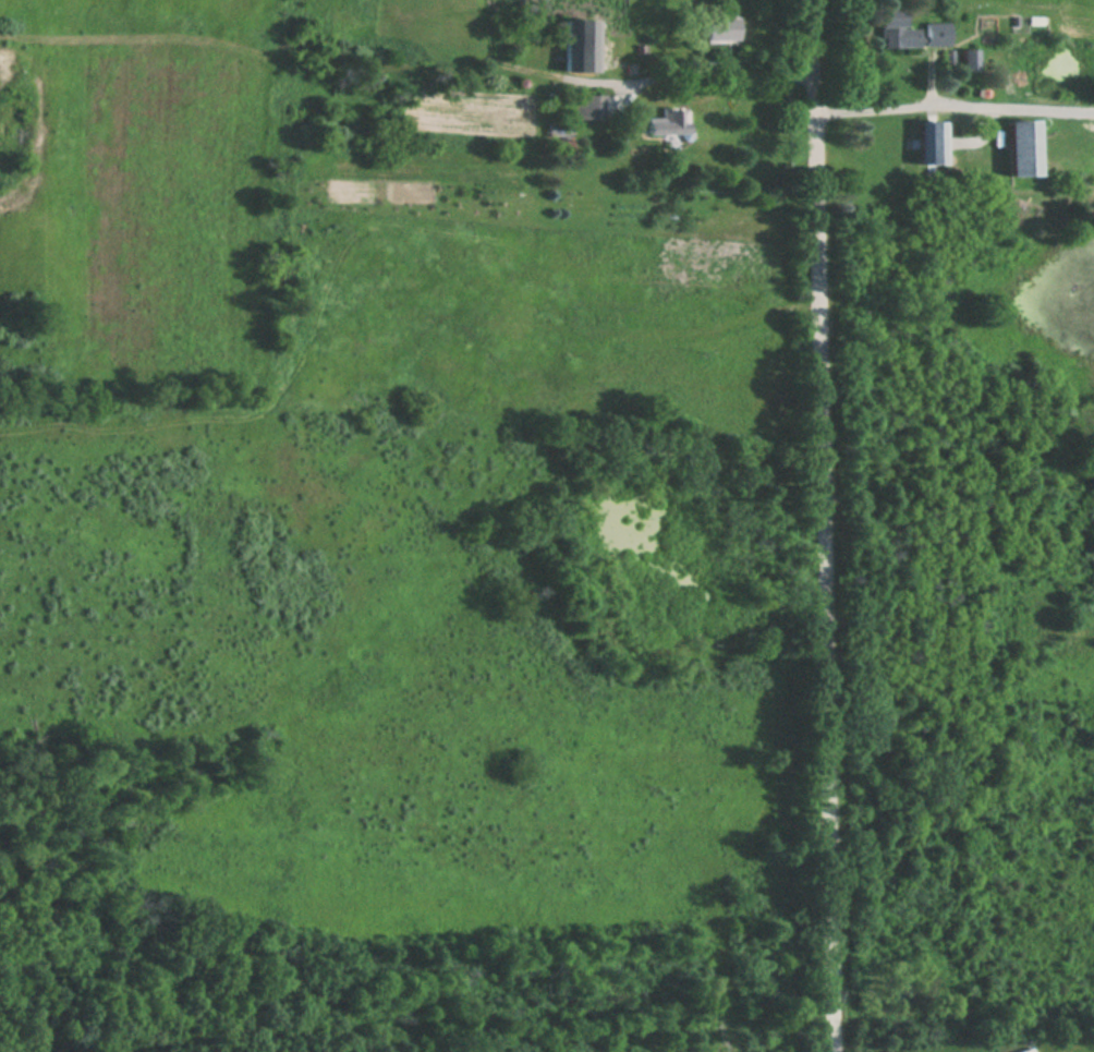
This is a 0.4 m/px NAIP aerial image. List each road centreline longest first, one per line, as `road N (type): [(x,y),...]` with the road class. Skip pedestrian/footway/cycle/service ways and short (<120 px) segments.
road 1 (residential): [(835,1051),(814,0)]

